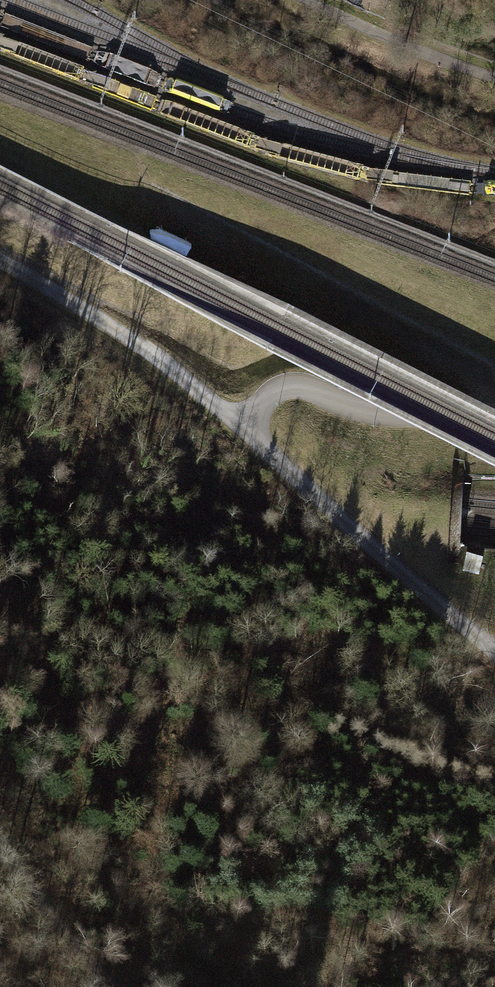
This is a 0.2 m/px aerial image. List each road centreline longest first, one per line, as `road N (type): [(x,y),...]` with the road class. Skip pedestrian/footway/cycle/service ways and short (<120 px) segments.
road 1 (track): [(494,655),(143,348),(0,261)]
road 2 (unclassified): [(243,429),(274,392),(292,385),(379,412),(494,414)]
road 3 (track): [(0,846),(121,986)]

